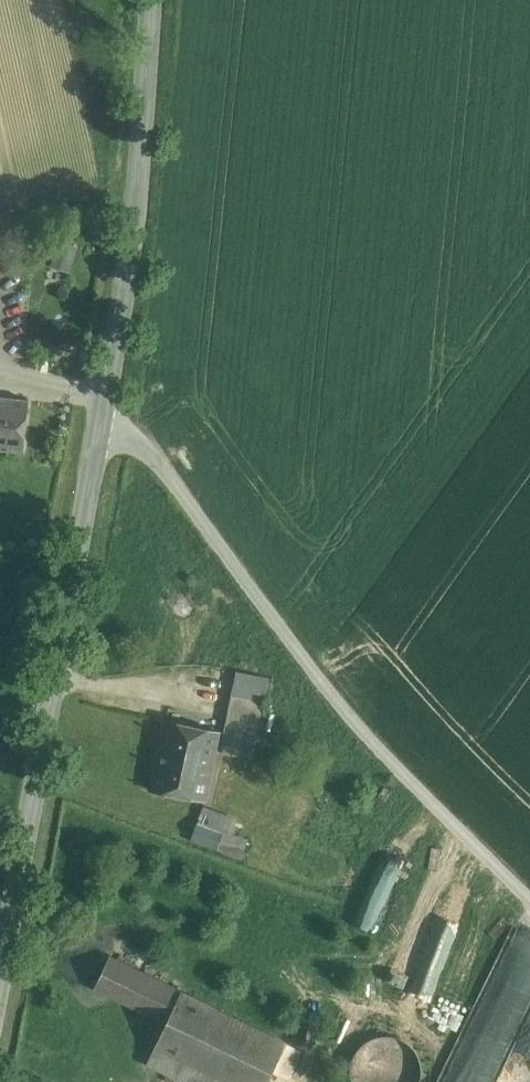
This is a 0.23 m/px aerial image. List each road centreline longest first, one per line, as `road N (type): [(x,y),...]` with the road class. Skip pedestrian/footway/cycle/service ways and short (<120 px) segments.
road 1 (unclassified): [(101,412),(190,504),(333,696),(529,899)]
road 2 (secondary): [(101,412),(0,976)]
road 3 (secondary): [(151,0),(135,223),(101,412)]

